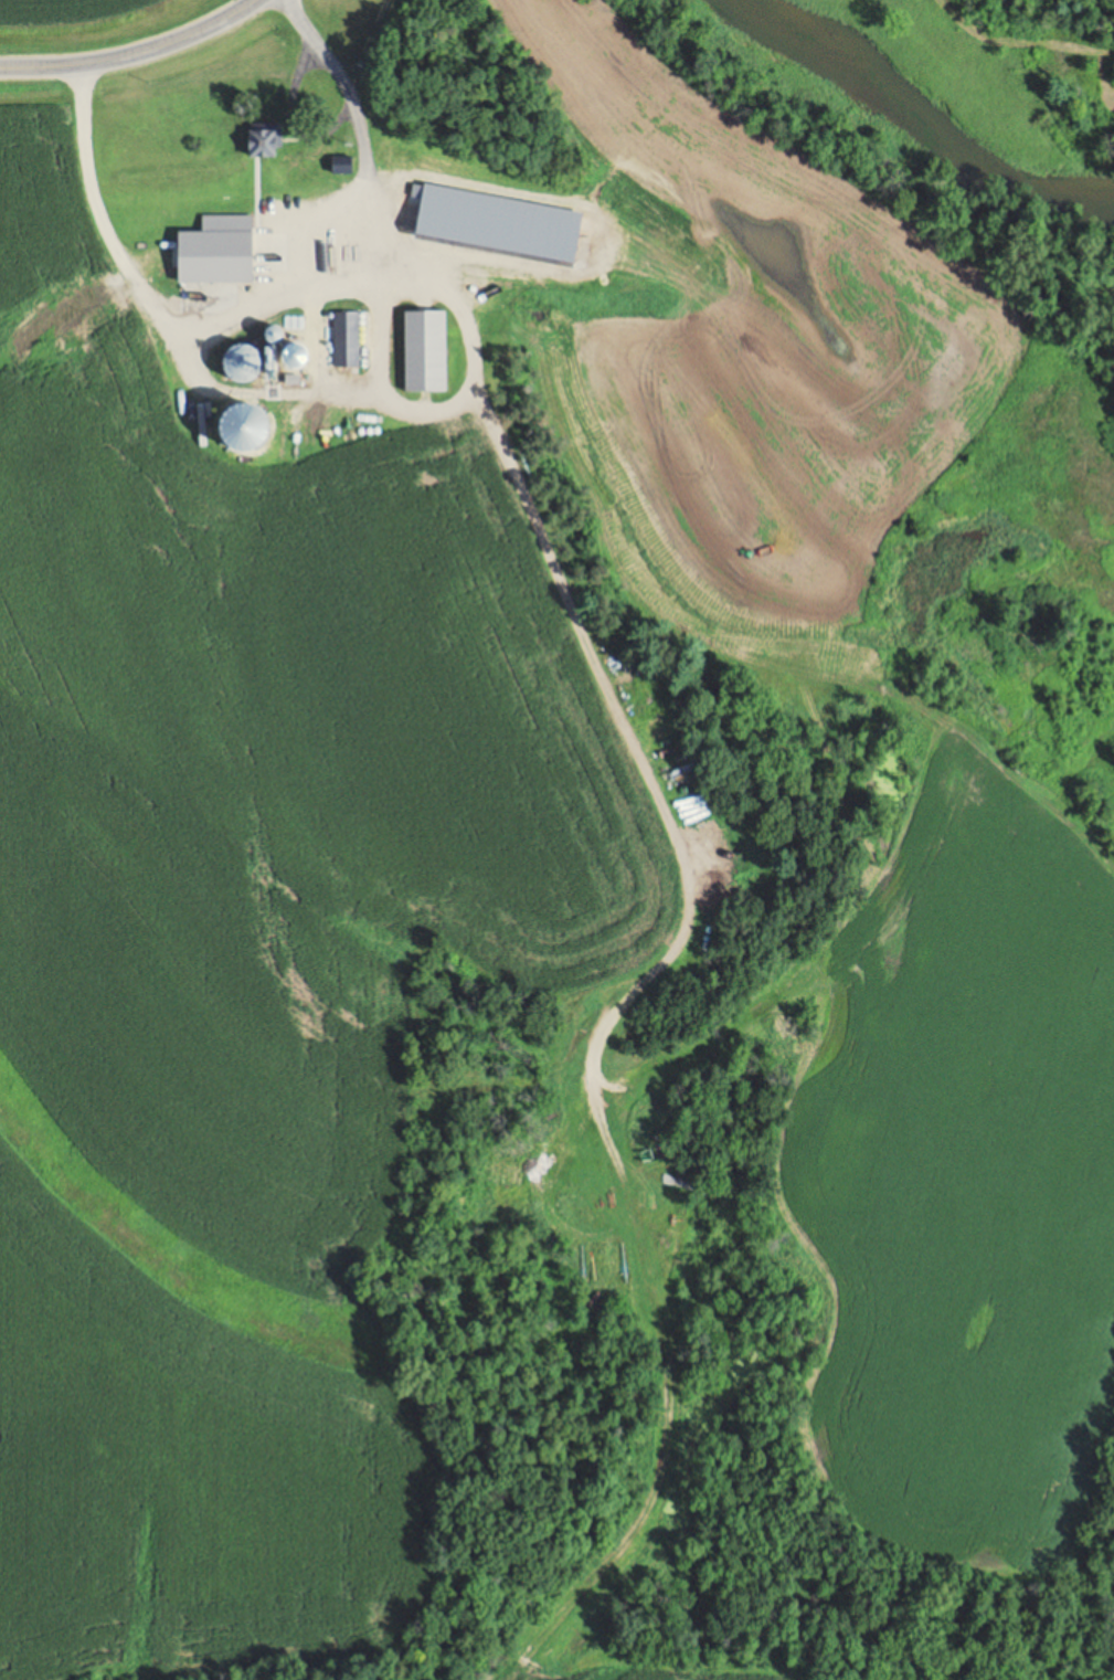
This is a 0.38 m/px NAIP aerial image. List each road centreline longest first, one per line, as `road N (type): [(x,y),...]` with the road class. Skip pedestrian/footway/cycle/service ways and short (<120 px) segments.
road 1 (tertiary): [(0,67),(53,67),(165,45),(254,0)]

